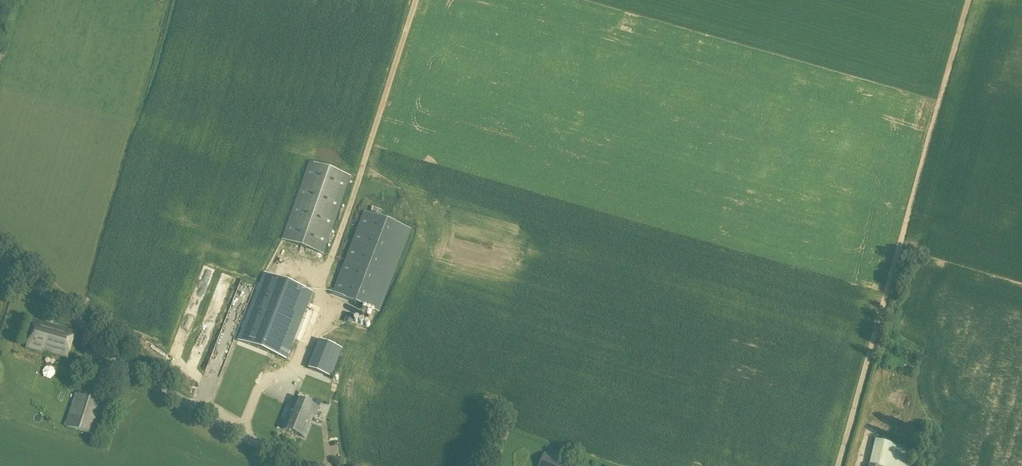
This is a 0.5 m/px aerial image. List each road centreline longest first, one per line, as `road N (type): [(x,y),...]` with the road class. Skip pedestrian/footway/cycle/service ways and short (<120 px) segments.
road 1 (track): [(840,465),(972,0)]
road 2 (unclassified): [(293,465),(169,393),(0,260)]

